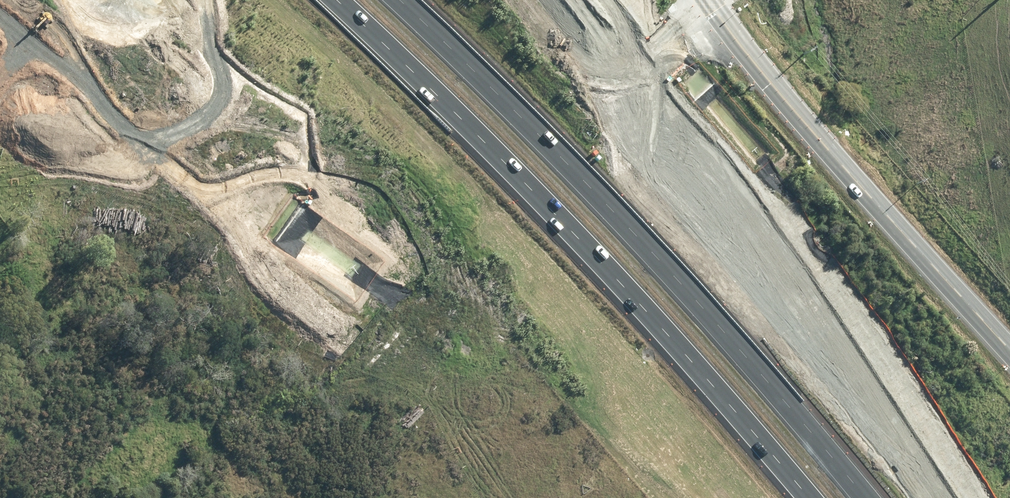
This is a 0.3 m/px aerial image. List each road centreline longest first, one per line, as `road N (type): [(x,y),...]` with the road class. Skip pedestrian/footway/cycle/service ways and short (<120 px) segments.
road 1 (motorway): [(736,497),(610,381),(468,265),(366,196),(141,66),(64,70)]
road 2 (motorway): [(398,0),(715,323),(868,497)]
road 3 (motorway): [(811,497),(348,0)]
road 4 (motorway): [(558,0),(860,374),(938,497)]
road 5 (secondary): [(1009,349),(891,221),(711,0)]

